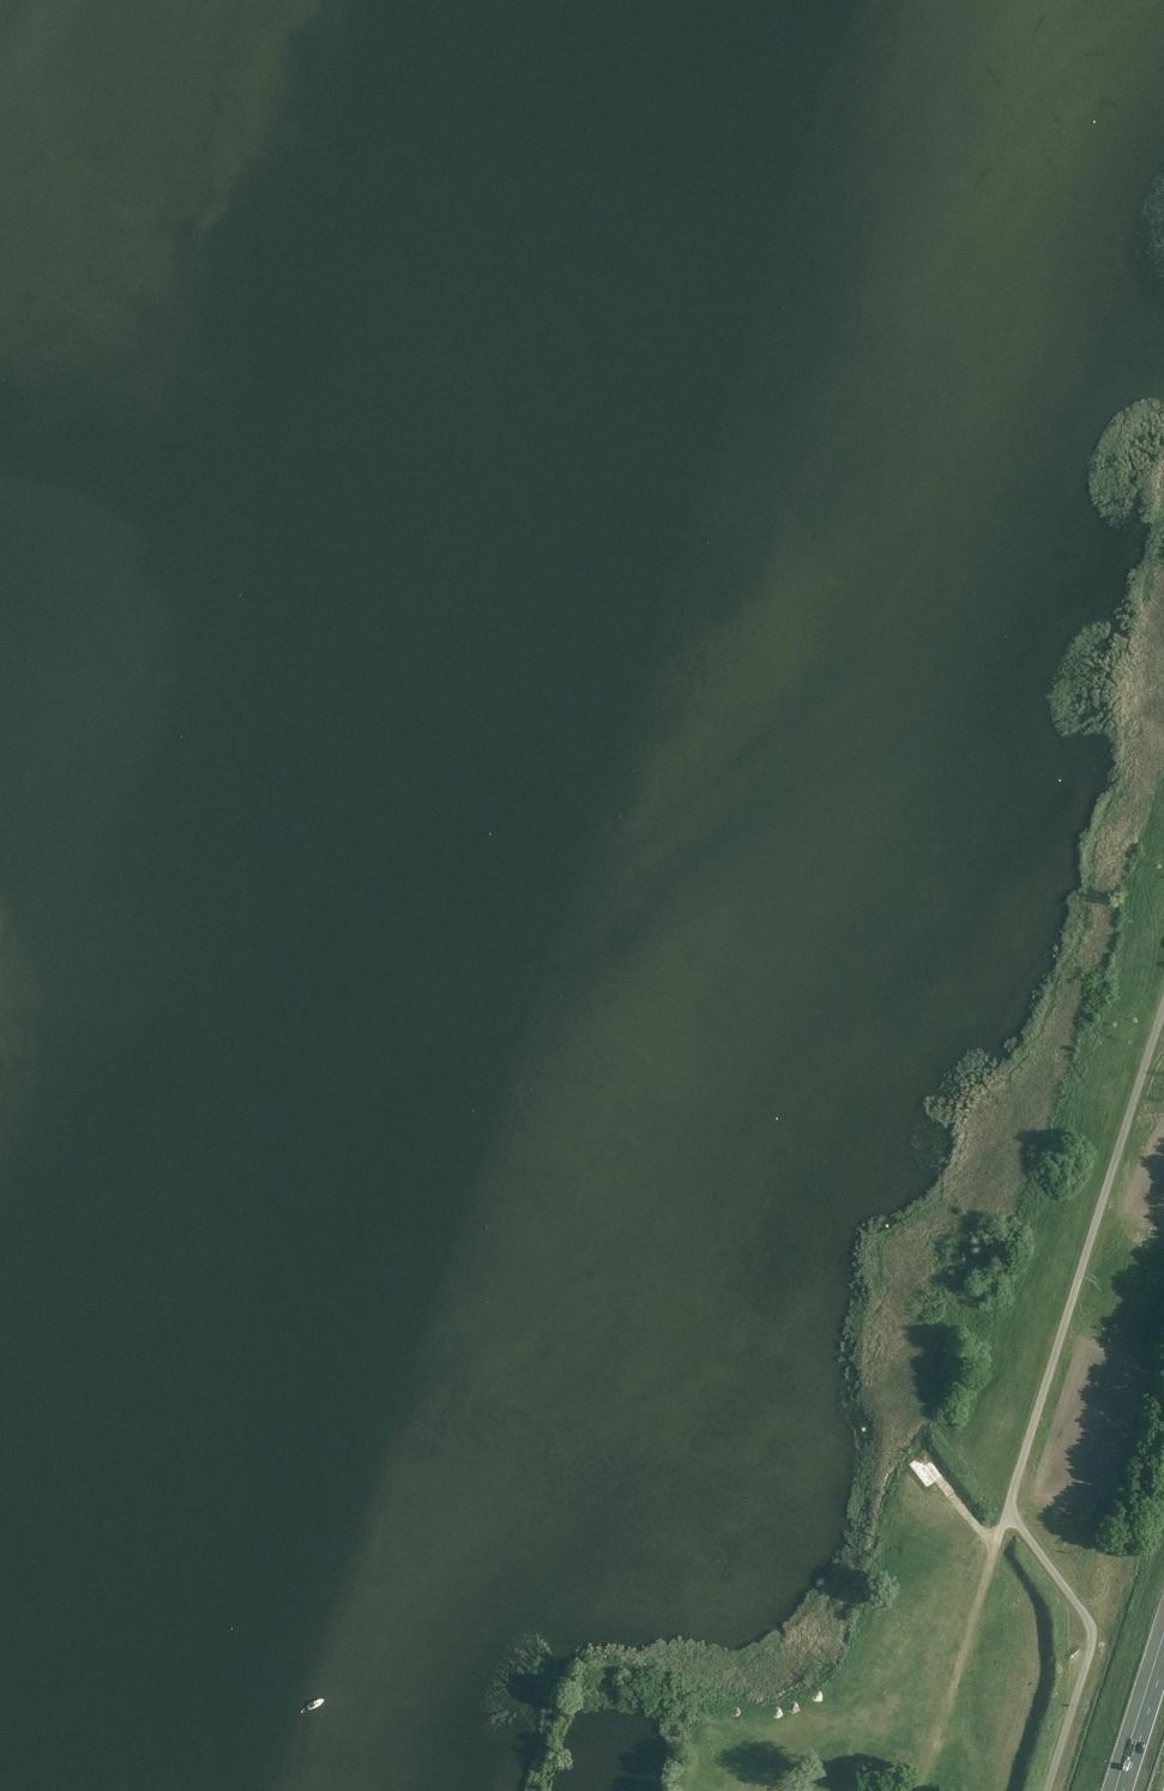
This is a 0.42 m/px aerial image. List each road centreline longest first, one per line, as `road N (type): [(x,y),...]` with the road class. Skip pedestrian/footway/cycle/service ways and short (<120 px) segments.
road 1 (motorway): [(1163,1658),(1123,1790)]

